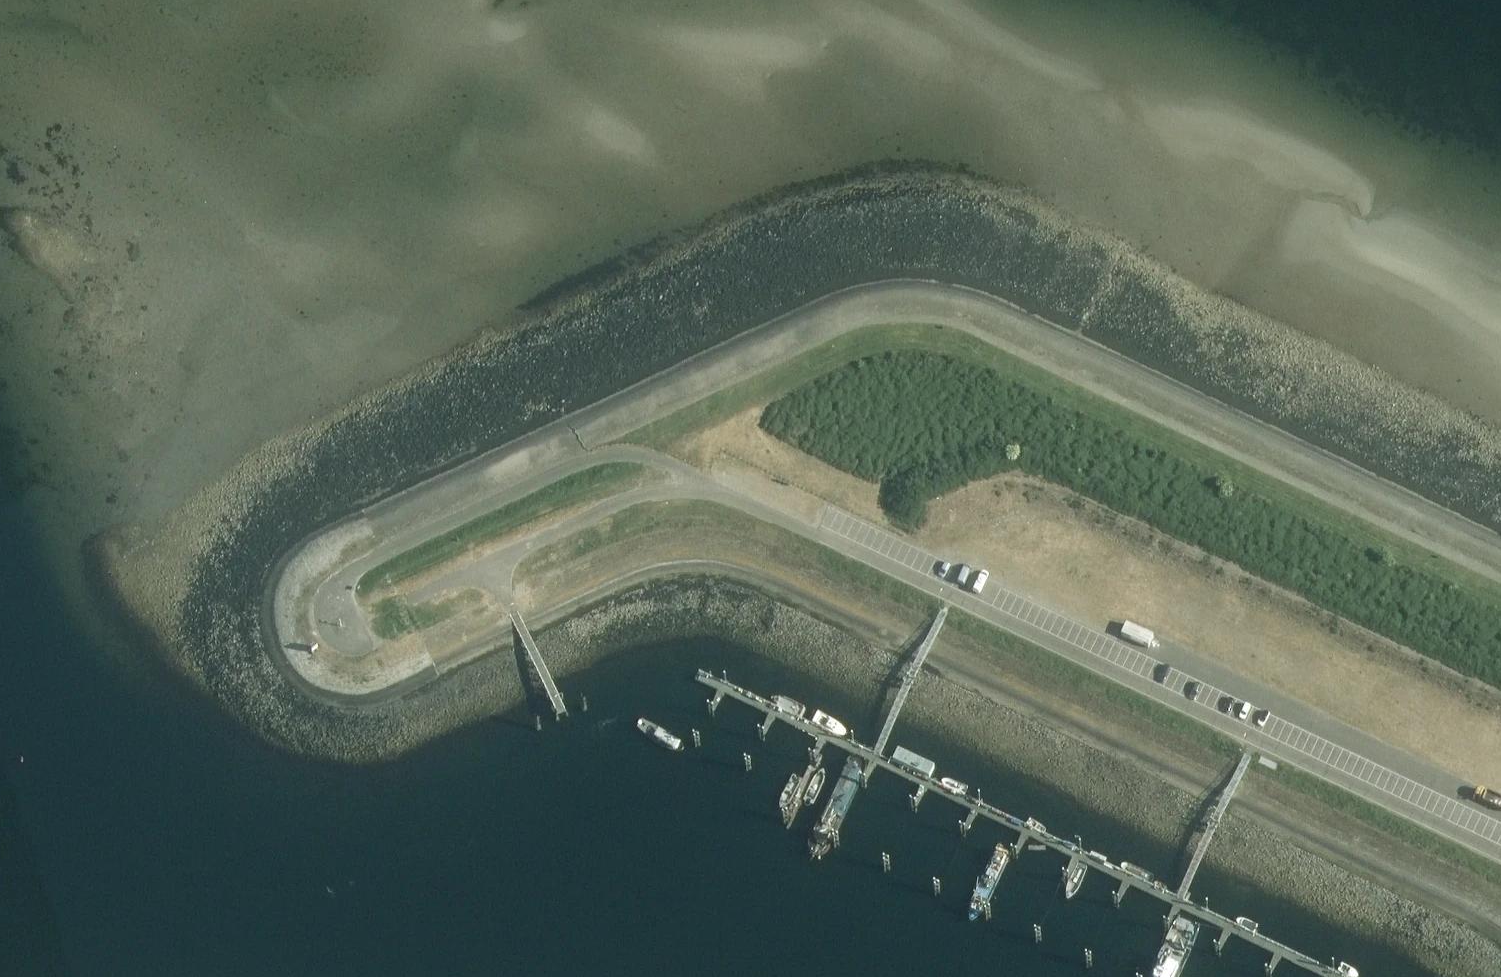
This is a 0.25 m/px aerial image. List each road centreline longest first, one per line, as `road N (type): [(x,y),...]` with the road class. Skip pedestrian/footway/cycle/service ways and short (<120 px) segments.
road 1 (unclassified): [(342,575),(563,472),(617,456),(663,463),(1500,851)]
road 2 (unclassified): [(342,575),(362,638),(342,648),(320,618),(324,591),(338,578)]

